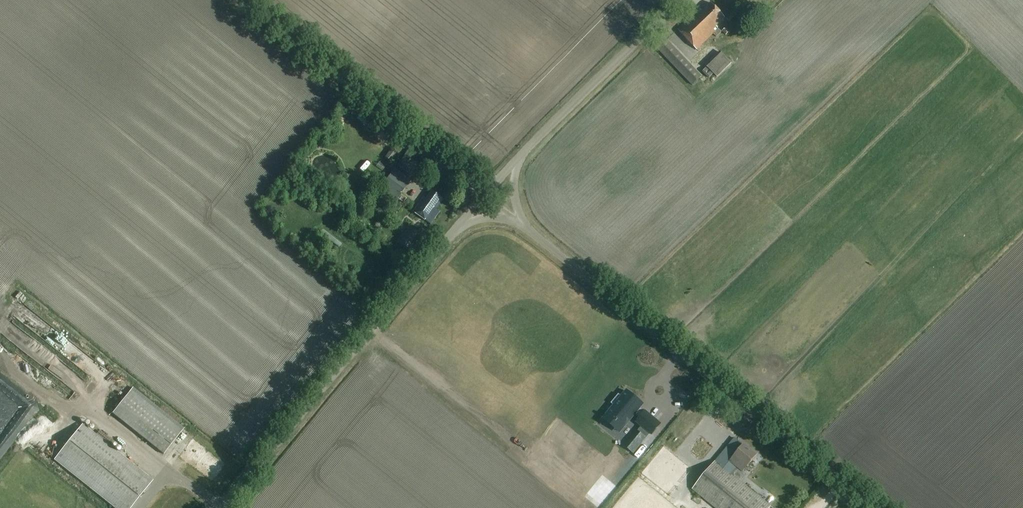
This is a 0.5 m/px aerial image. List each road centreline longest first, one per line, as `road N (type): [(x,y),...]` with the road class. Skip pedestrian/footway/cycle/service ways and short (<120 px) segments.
road 1 (unclassified): [(874,507),(525,228)]
road 2 (tertiary): [(222,507),(461,223)]
road 3 (unclassified): [(484,194),(241,0)]
road 4 (tertiary): [(515,162),(679,0)]

